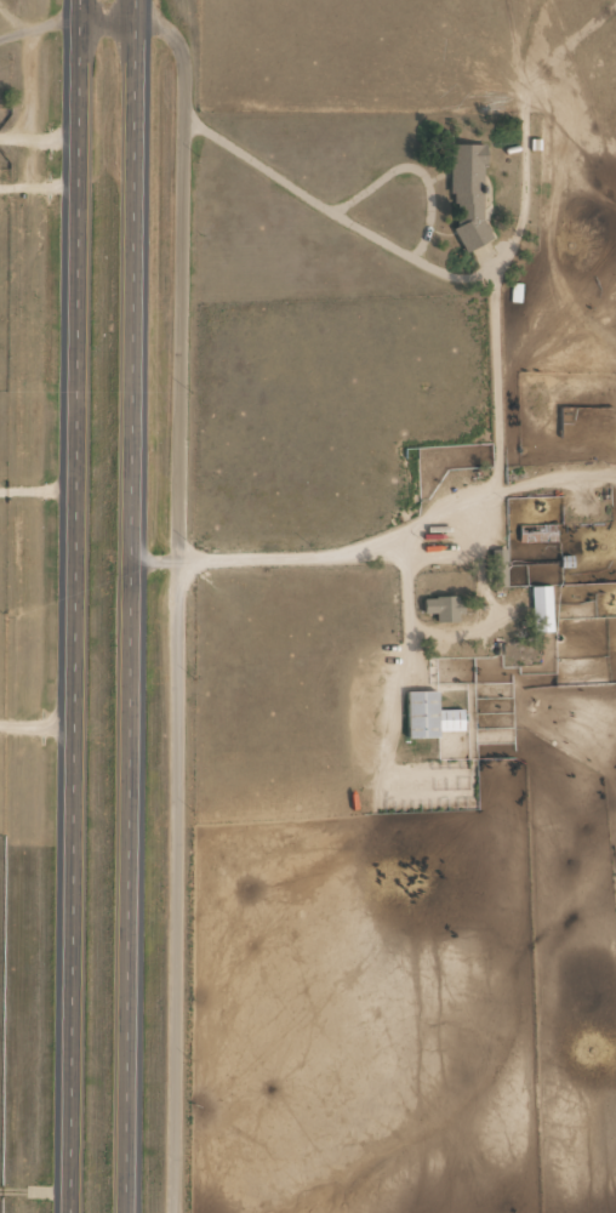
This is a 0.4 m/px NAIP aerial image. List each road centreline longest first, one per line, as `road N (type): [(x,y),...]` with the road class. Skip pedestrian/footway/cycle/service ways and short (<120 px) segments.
road 1 (primary): [(75,0),(64,1212)]
road 2 (primary): [(117,1212),(127,0)]
road 3 (residential): [(126,141),(450,283),(478,433),(458,489),(418,539),(335,558),(124,571)]

